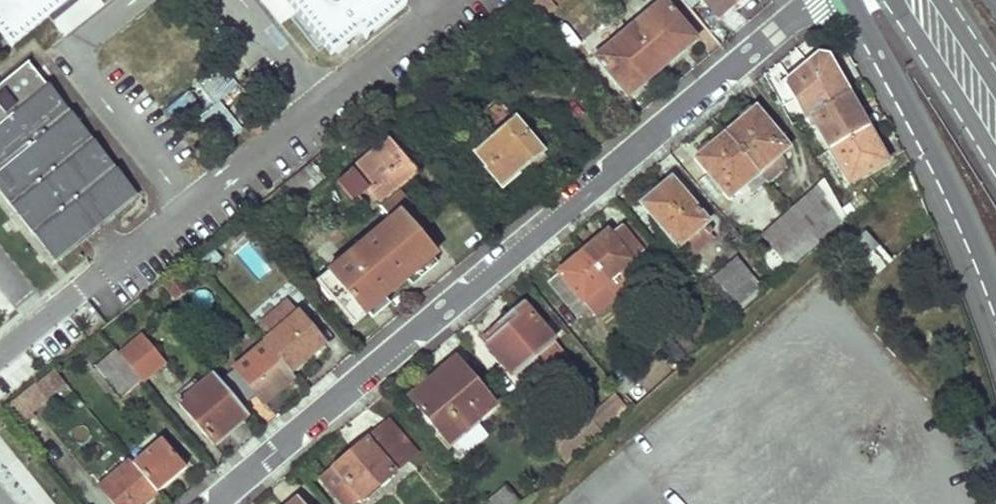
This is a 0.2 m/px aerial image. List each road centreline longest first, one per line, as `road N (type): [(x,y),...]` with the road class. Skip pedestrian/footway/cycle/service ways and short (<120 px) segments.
road 1 (residential): [(215,503),(816,0)]
road 2 (unclassified): [(852,0),(938,161),(995,313)]
road 3 (primary): [(894,0),(995,168)]

